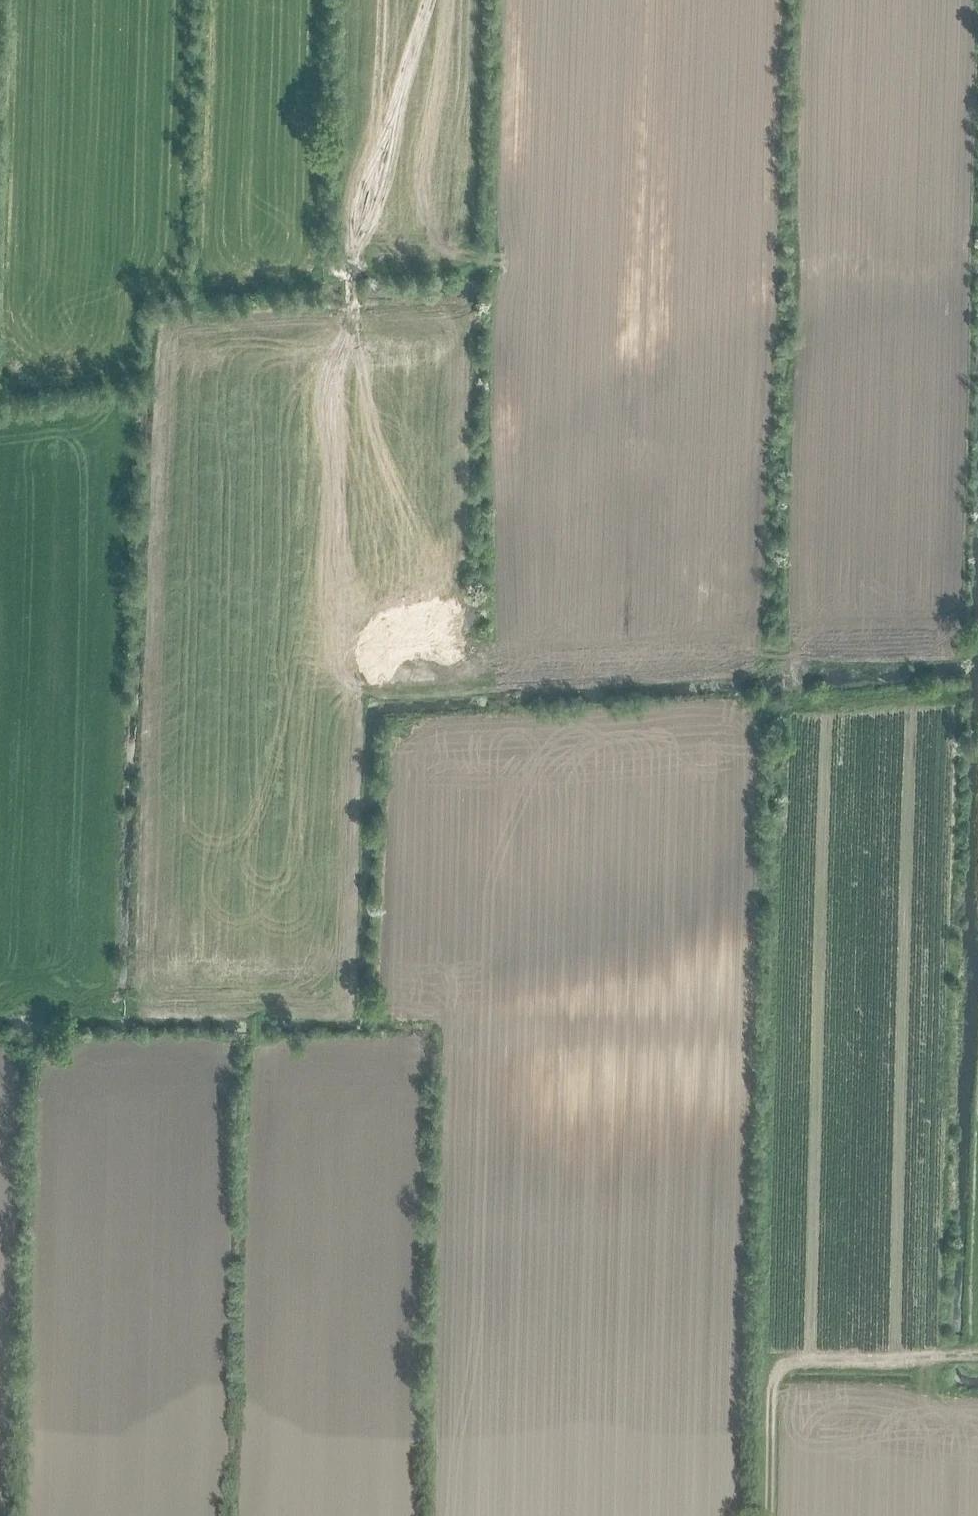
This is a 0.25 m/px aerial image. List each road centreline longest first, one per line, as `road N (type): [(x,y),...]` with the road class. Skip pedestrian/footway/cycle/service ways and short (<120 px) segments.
road 1 (track): [(771,1515),(774,1391),(784,1359),(915,1361),(977,1351)]

